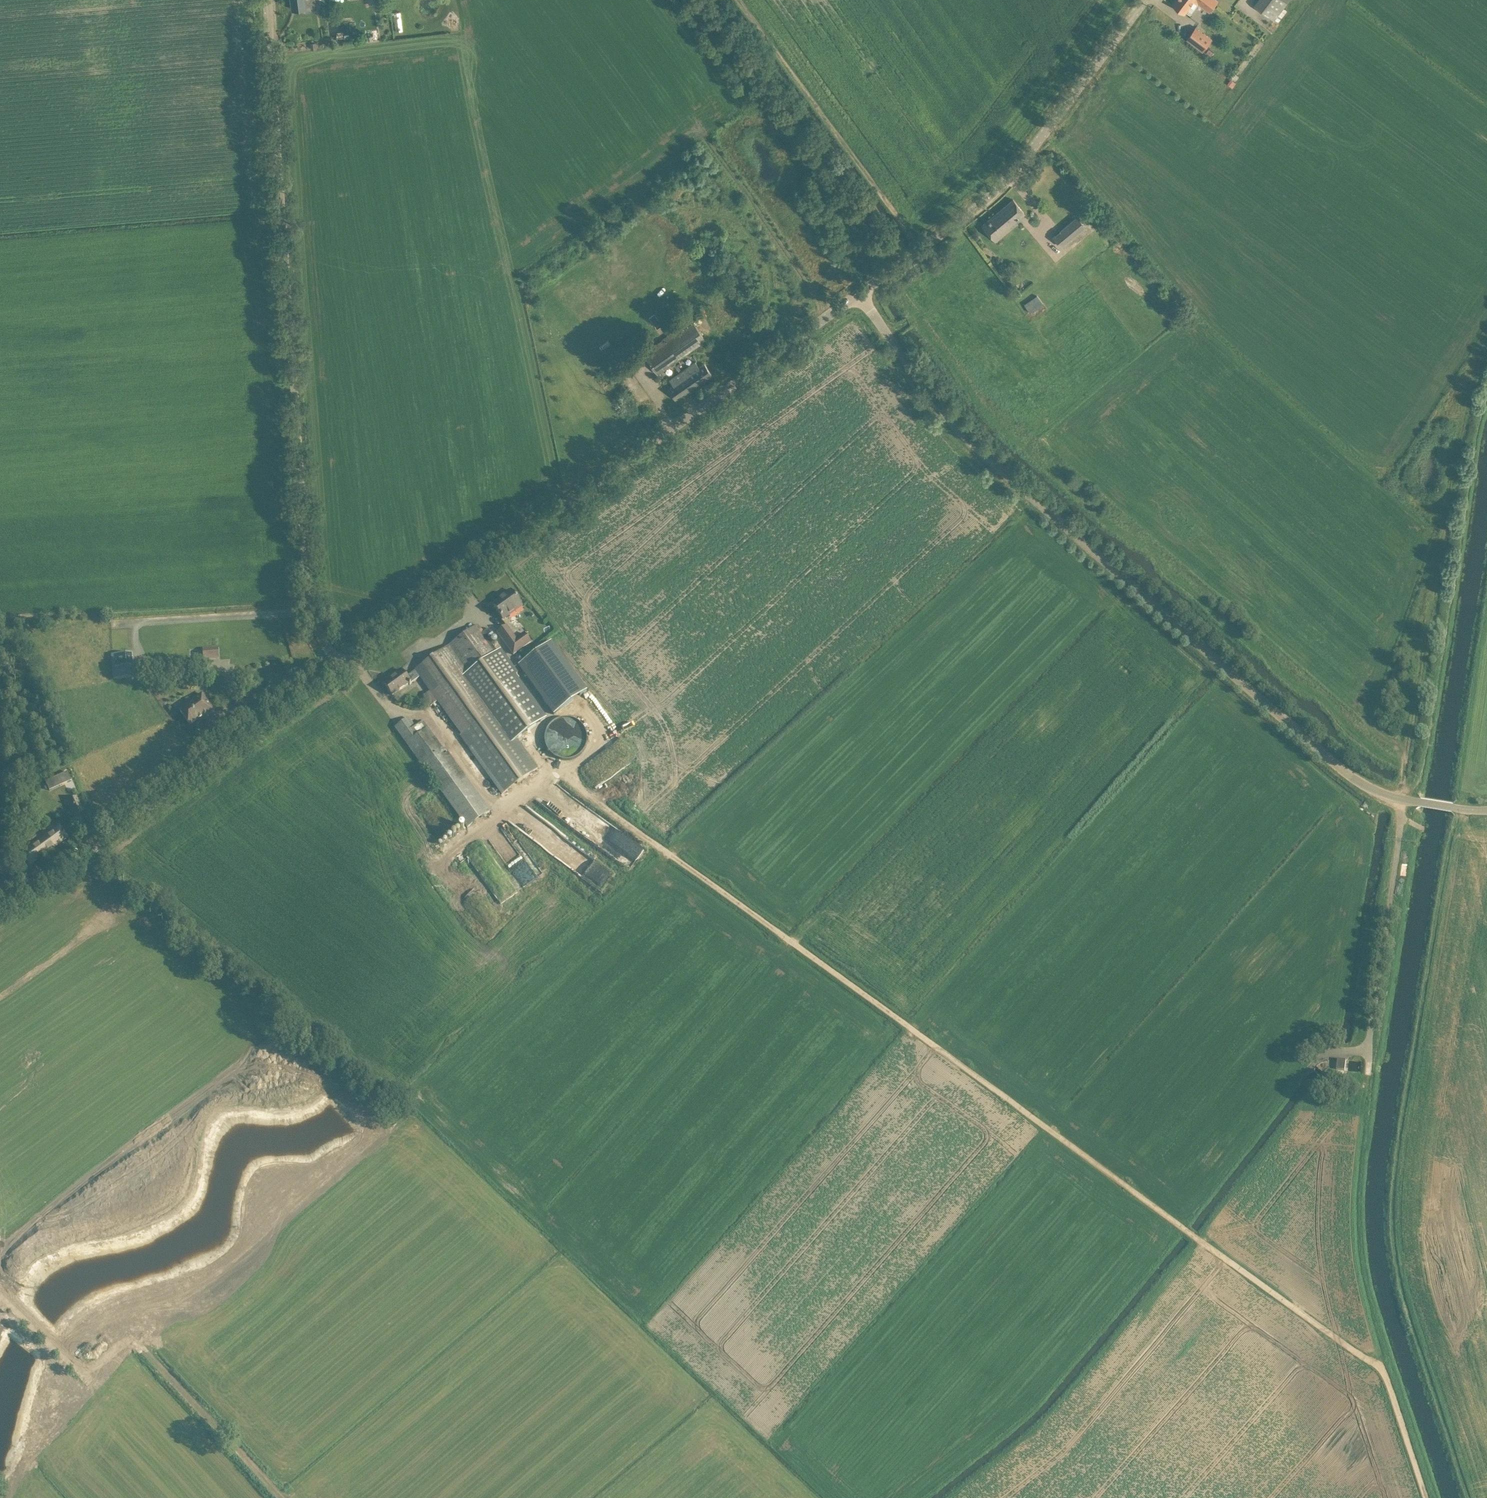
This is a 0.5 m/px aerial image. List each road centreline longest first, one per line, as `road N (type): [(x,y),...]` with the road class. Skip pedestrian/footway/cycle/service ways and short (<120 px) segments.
road 1 (track): [(555,770),(1381,1366),(1425,1497)]
road 2 (unclassified): [(1486,811),(1382,795),(1356,782),(956,429),(861,296)]
road 3 (unclassified): [(339,669),(307,588),(268,0)]
road 4 (unclassified): [(339,669),(861,296)]
road 5 (track): [(1403,800),(1402,749),(1367,716),(1366,698),(1432,531),(1486,348)]
road 6 (unclassified): [(0,911),(339,669)]
road 7 (unclassified): [(861,296),(1015,175),(1147,0)]
road 8 (track): [(0,1297),(74,1370),(88,1374),(129,1340),(143,1349),(283,1497)]

